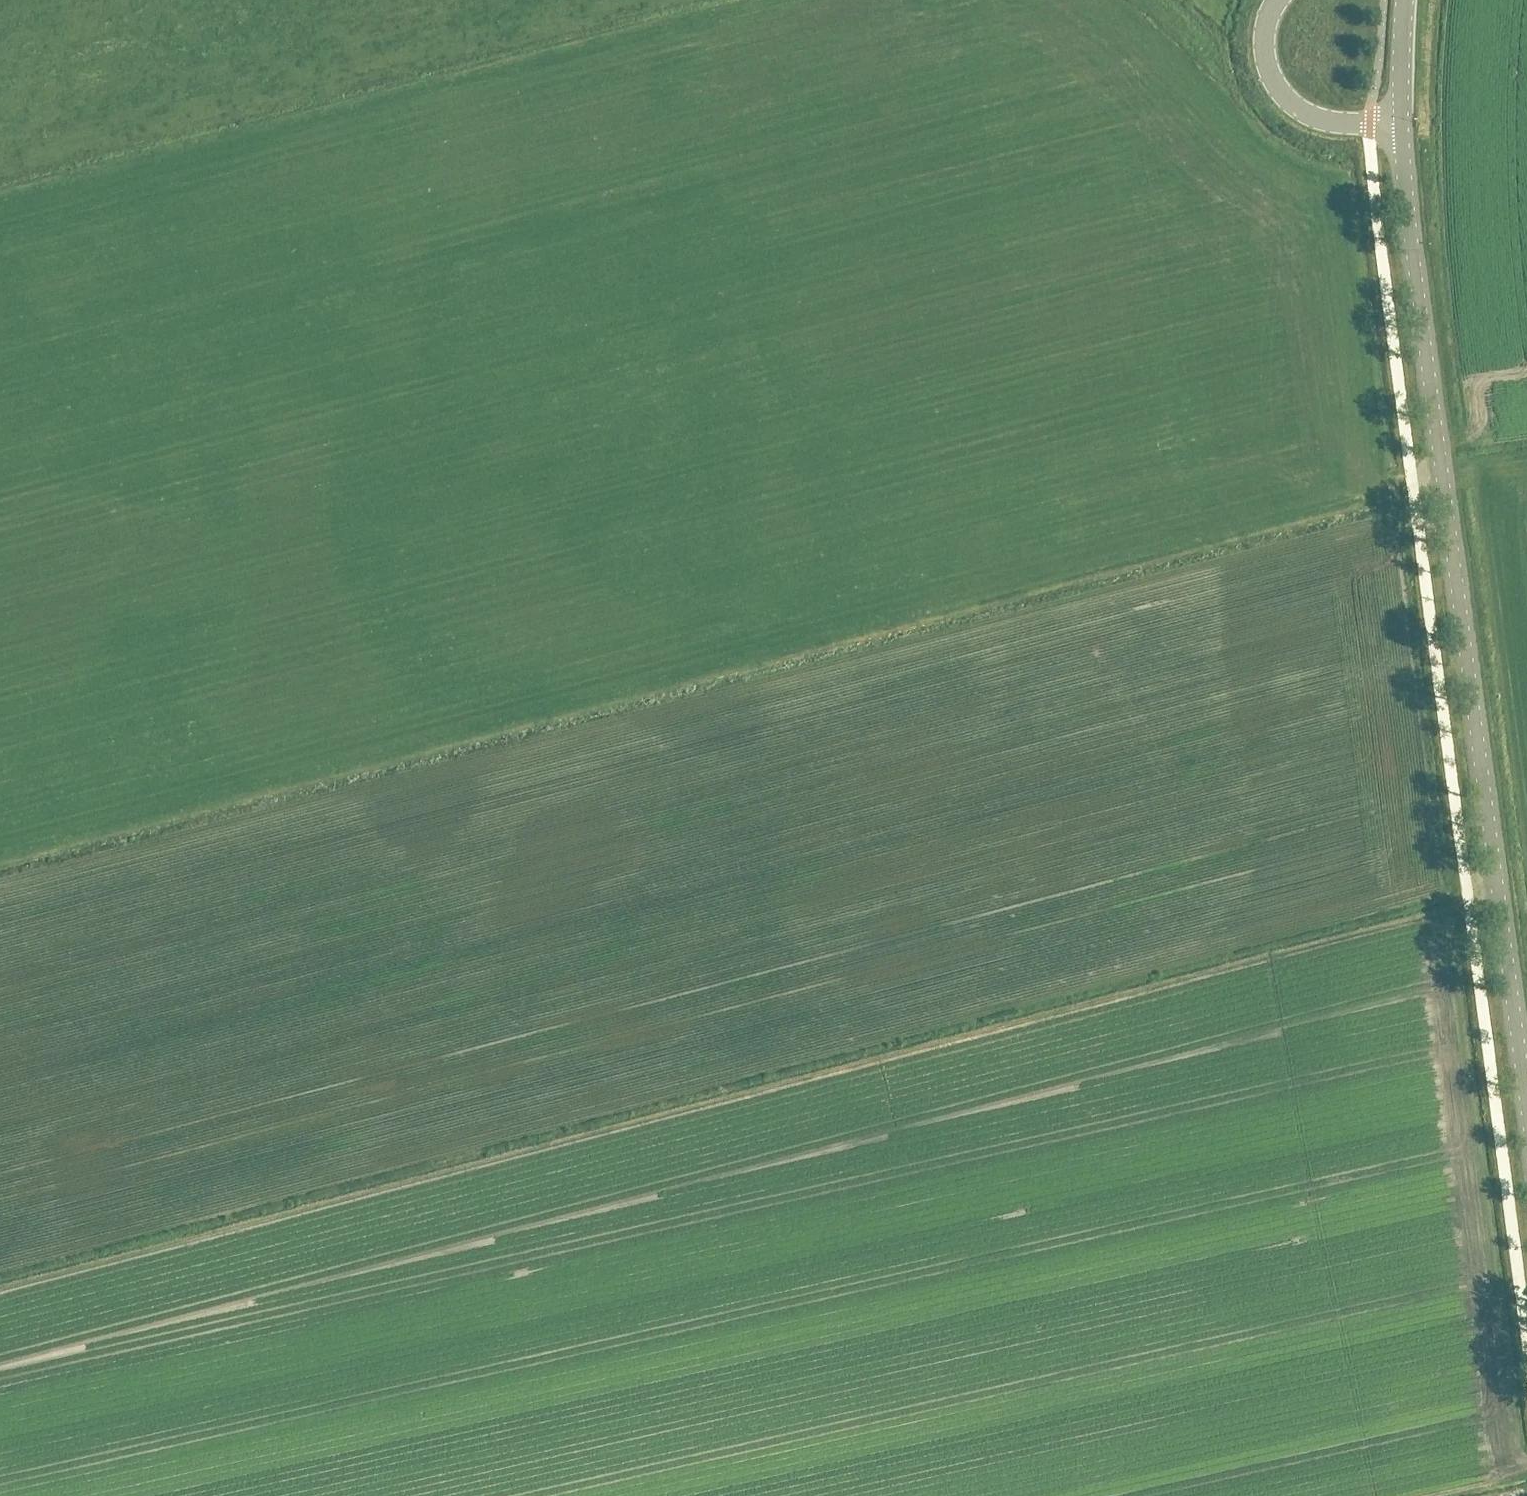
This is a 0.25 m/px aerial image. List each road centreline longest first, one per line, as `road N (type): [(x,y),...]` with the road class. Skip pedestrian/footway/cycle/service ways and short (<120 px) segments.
road 1 (tertiary): [(1526,1116),(1410,237),(1402,127)]
road 2 (unclassified): [(1402,127),(1333,125),(1287,100),(1267,56),(1270,18),(1282,0)]
road 3 (tertiary): [(1402,127),(1404,0)]

